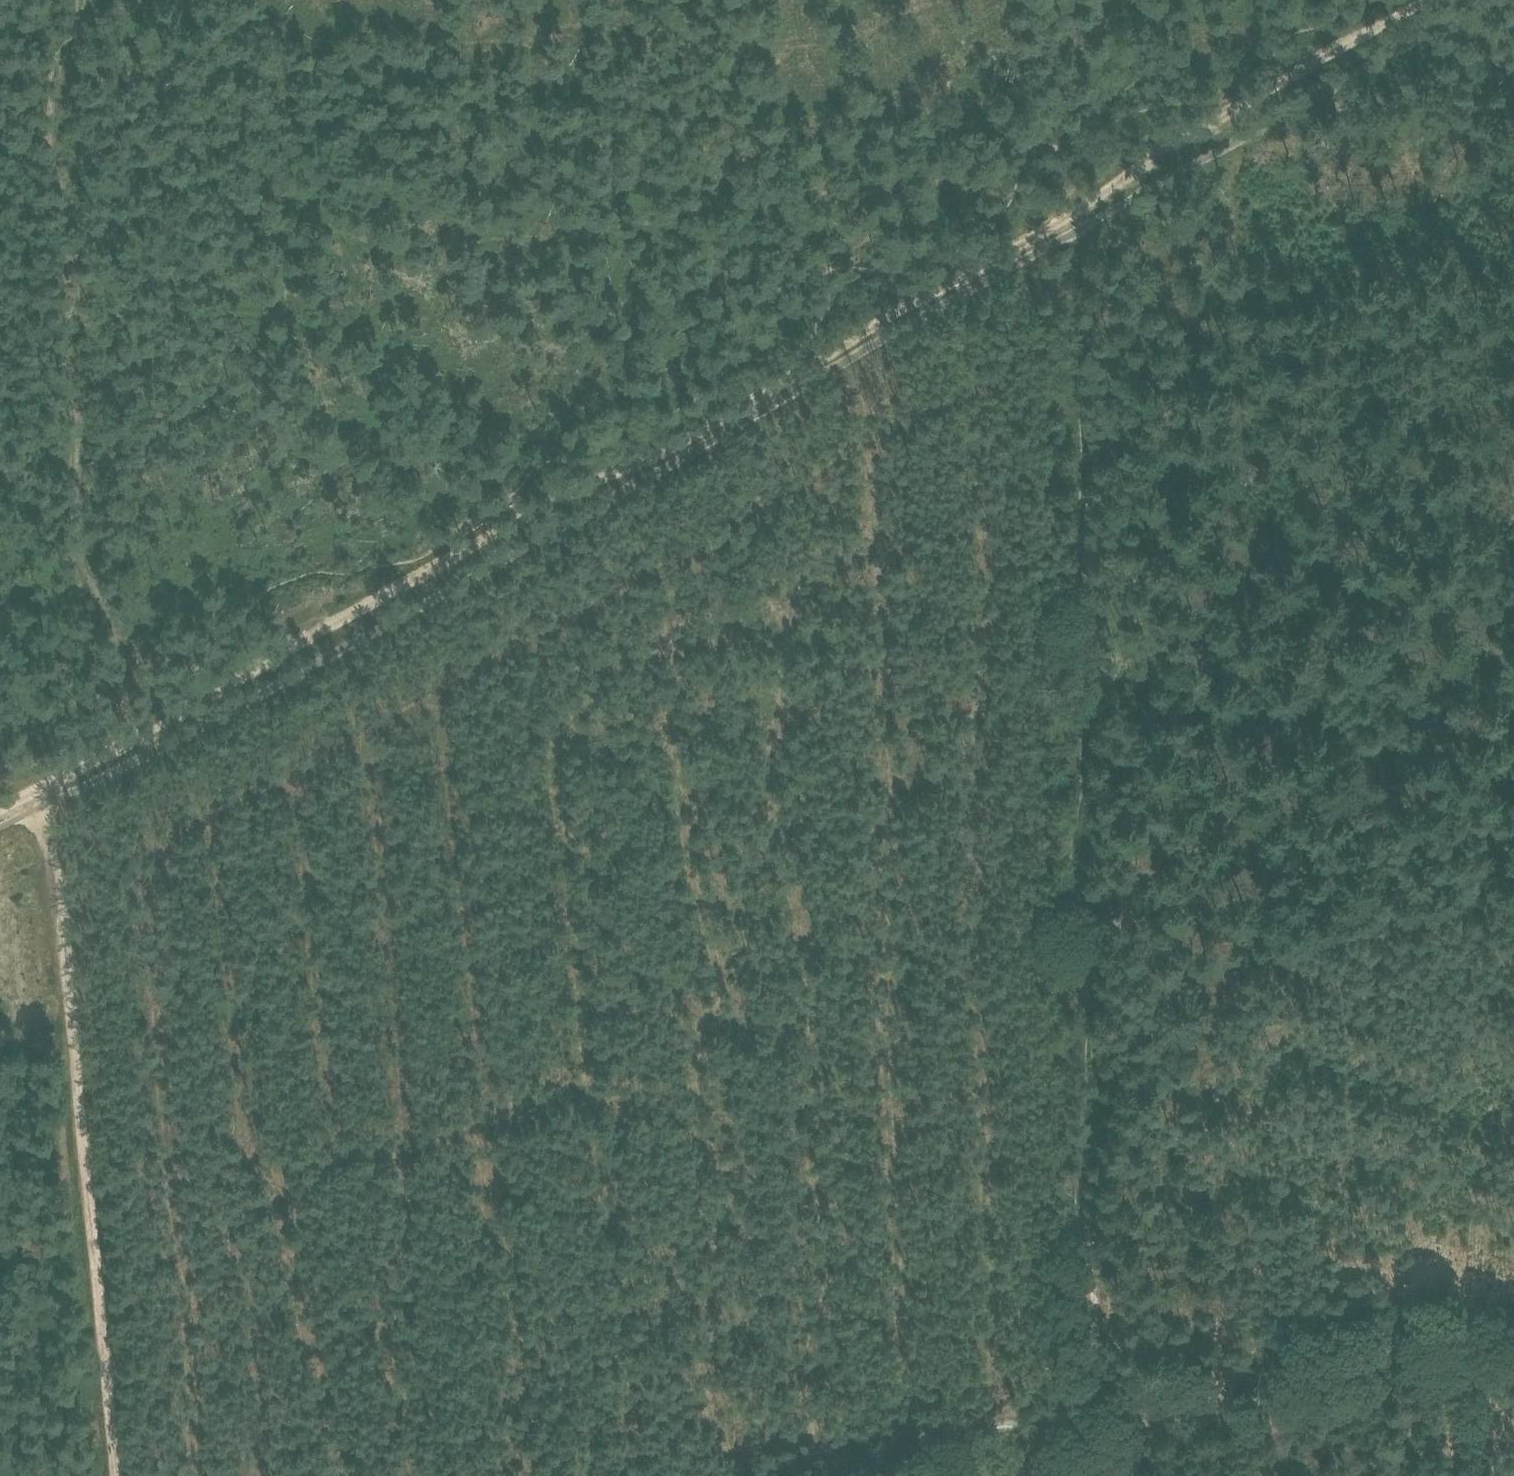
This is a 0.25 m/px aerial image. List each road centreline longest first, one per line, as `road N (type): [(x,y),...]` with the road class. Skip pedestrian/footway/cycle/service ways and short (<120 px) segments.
road 1 (track): [(36,788),(198,707),(562,495),(693,436),(1064,220),(1418,0)]
road 2 (track): [(44,806),(119,1475)]

